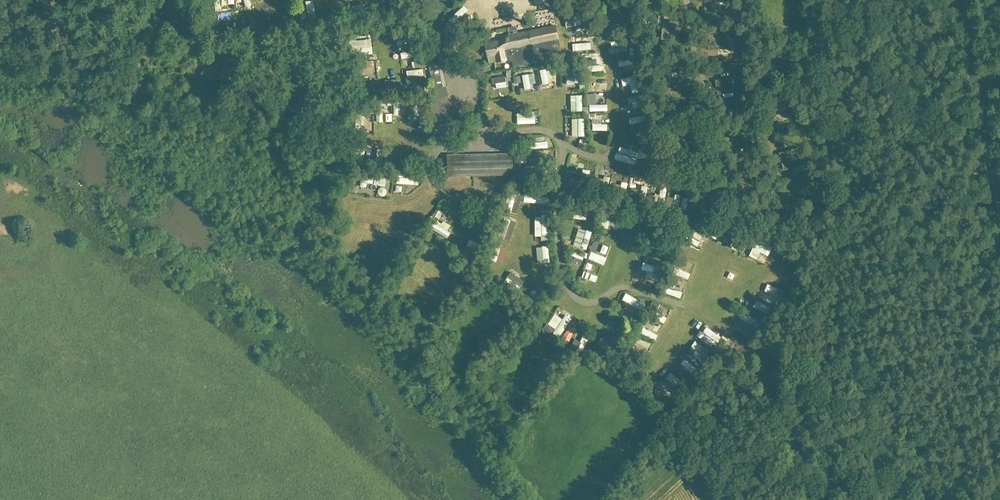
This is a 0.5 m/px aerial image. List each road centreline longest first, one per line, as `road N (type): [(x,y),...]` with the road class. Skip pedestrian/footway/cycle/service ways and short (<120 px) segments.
road 1 (track): [(961,0),(999,219)]
road 2 (track): [(841,499),(801,462),(795,377),(754,348)]
road 3 (track): [(125,0),(140,95),(74,96)]

